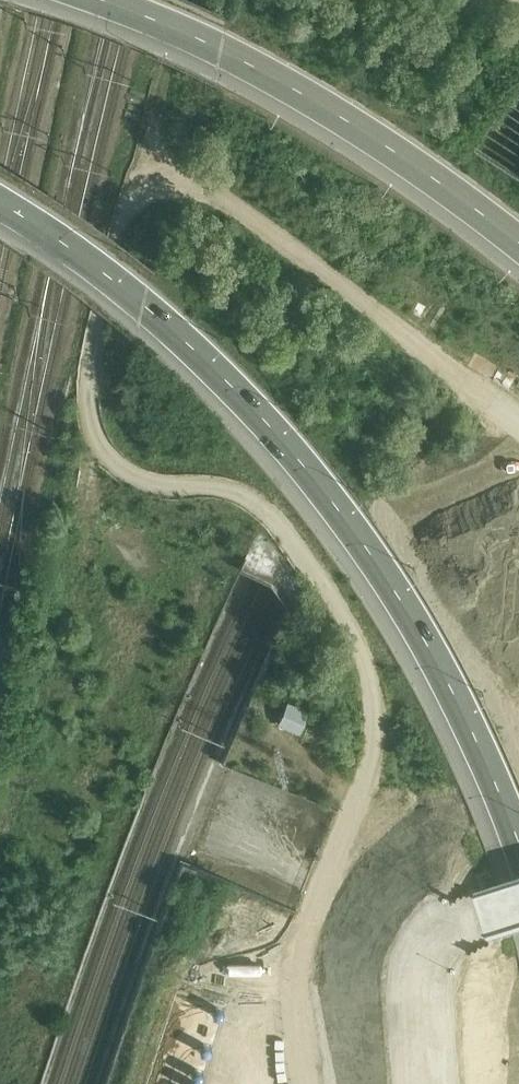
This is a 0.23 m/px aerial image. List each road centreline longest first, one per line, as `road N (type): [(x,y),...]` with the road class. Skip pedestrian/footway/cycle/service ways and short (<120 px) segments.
road 1 (motorway): [(0,200),(140,297),(232,384),(332,498),(443,670),(518,843)]
road 2 (motorway): [(114,0),(297,88),(439,178),(518,241)]

